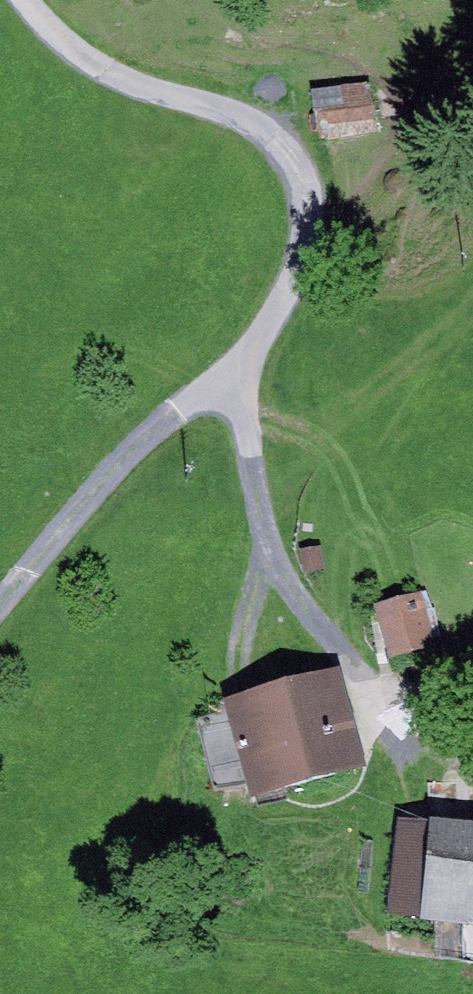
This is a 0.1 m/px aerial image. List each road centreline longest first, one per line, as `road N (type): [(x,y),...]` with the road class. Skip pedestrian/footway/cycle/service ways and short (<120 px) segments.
road 1 (track): [(24,0),(93,64),(246,119),(272,135),(300,169),(304,251),(242,367)]
road 2 (track): [(379,698),(278,565),(257,499),(242,367)]
road 3 (track): [(242,367),(142,439),(0,603)]

